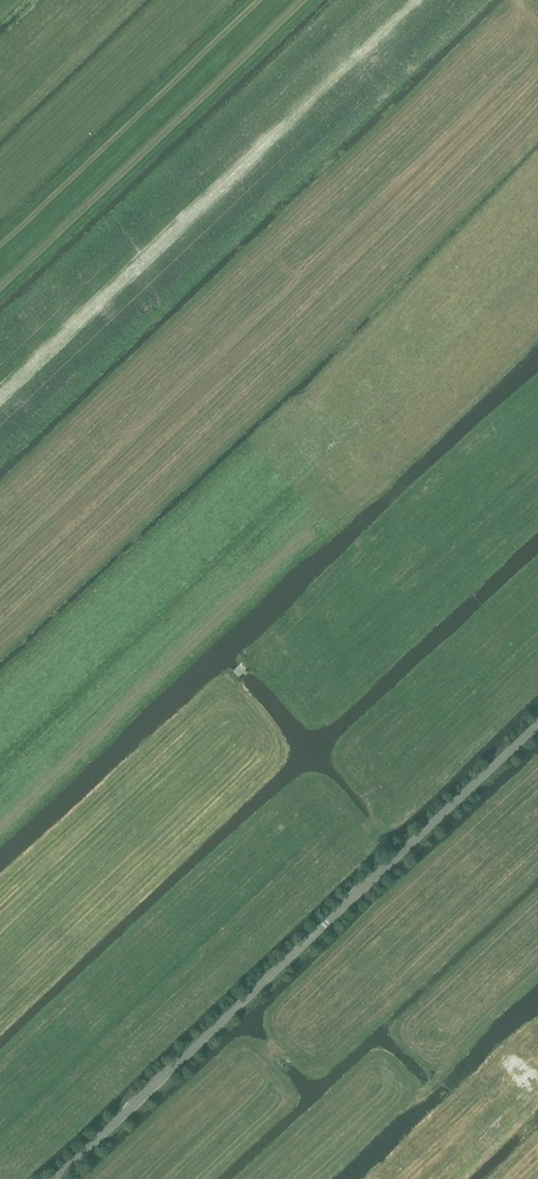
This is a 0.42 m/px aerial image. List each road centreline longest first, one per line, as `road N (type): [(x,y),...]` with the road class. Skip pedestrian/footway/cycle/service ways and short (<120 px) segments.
road 1 (unclassified): [(55,1178),(537,726)]

